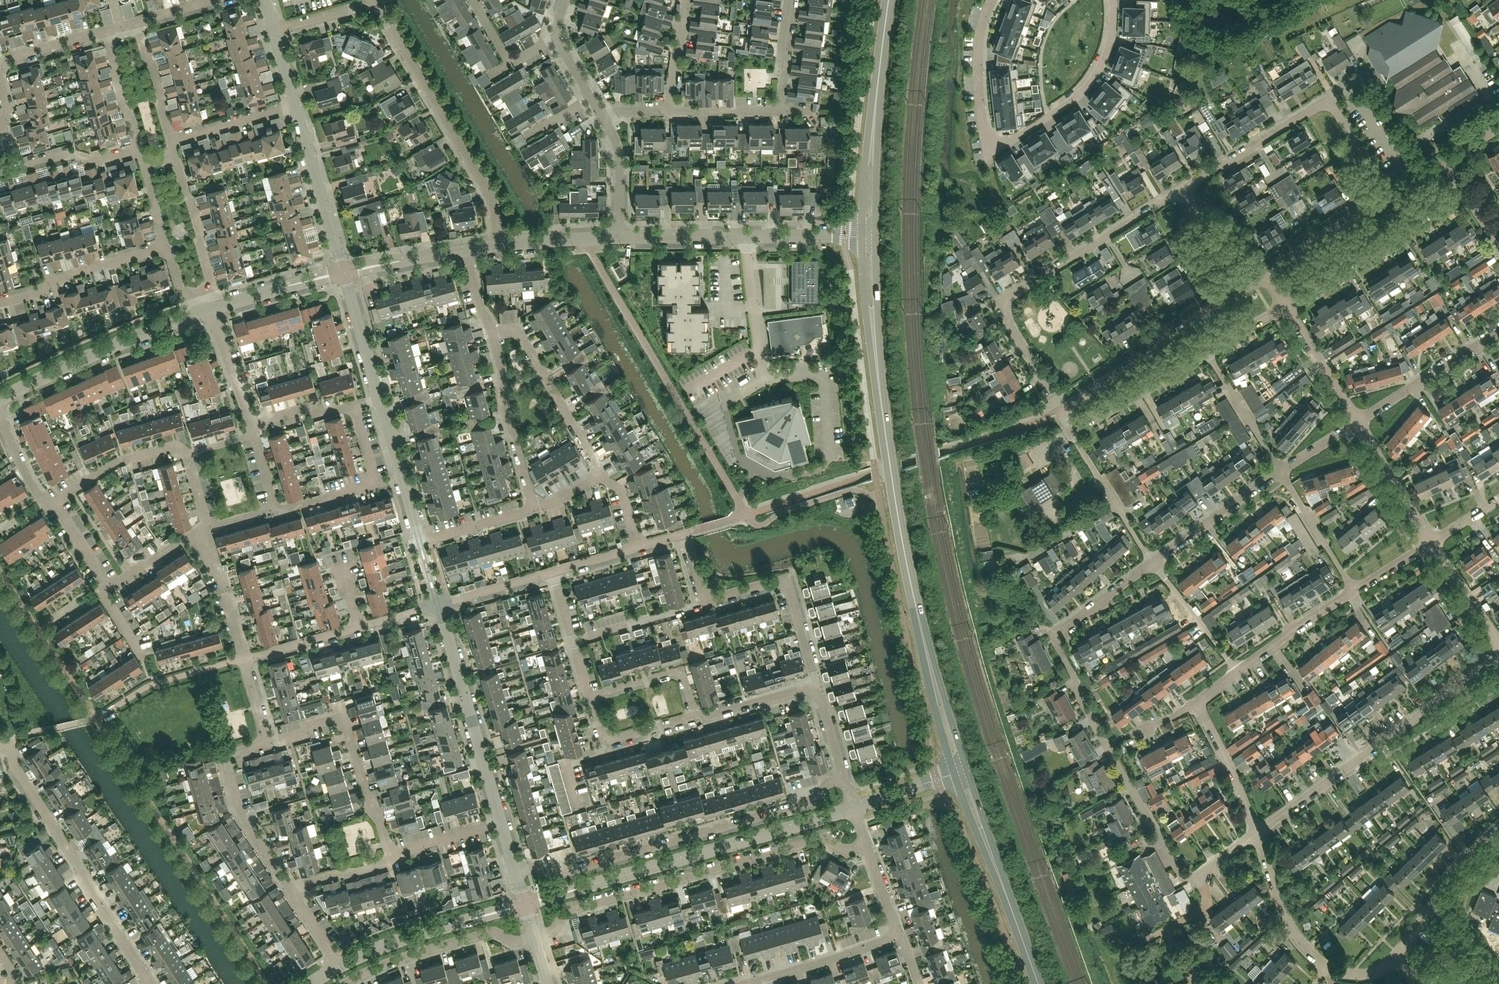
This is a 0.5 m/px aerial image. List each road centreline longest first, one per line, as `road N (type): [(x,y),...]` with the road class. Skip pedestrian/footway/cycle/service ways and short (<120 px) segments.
road 1 (tertiary): [(961,770),(898,515),(868,236)]
road 2 (residential): [(1200,877),(1178,872),(1054,645),(1055,634),(1153,561)]
road 3 (residential): [(534,936),(564,913),(816,840),(838,847),(865,841)]
road 4 (residential): [(516,874),(561,872),(810,800),(843,776)]
road 5 (tertiary): [(524,904),(854,807)]
road 6 (residential): [(1061,411),(1010,324),(1007,300),(1181,192)]
road 7 (residential): [(1257,832),(1498,655)]
road 8 (residential): [(499,244),(487,192),(376,0)]
road 9 (residential): [(150,983),(7,748)]
road 10 (tertiary): [(868,236),(889,0)]
road 11 (tertiary): [(0,400),(210,309)]
road 12 (residential): [(501,823),(438,604)]
road 13 (tertiary): [(961,770),(1038,983)]
road 14 (tertiary): [(621,238),(845,237)]
road 15 (residential): [(393,853),(341,719),(267,744)]
road 16 (residential): [(1243,289),(1061,411)]
road 17 (residential): [(1285,306),(1466,190)]
road 18 (residential): [(552,571),(685,533),(707,605)]
road 19 (residential): [(987,151),(1086,88),(1108,52),(1112,0)]
road 20 (residential): [(341,983),(483,933),(534,936)]
road 21 (tertiary): [(340,966),(408,936),(524,904)]
road 22 (residential): [(292,892),(242,817),(226,763),(267,744)]
road 23 (residential): [(600,477),(522,337),(492,333)]
road 24 (residential): [(815,685),(788,584),(707,605)]
road 25 (residential): [(276,508),(375,484),(352,404)]
road 26 (residential): [(534,509),(492,333)]
road 27 (residential): [(0,304),(164,245)]
road 28 (residential): [(1181,192),(1328,99)]
road 29 (residential): [(343,272),(295,107)]
road 30 (residential): [(1359,421),(1498,332)]
road 31 (residential): [(1395,955),(1498,829)]
road 32 (residential): [(750,983),(898,930)]
road 33 (residential): [(1153,561),(1280,472)]
road 34 (residential): [(1074,429),(1209,353)]
road 35 (residential): [(1153,561),(1074,429)]
road 36 (residential): [(992,0),(978,55),(987,151)]
road 37 (residential): [(1257,832),(1287,917),(1325,965)]
road 38 (residential): [(419,540),(378,397)]
road 39 (residential): [(53,502),(116,462),(170,447),(185,454)]
road 40 (residential): [(1389,197),(1266,275)]
road 41 (residential): [(1235,672),(1353,589)]
road 42 (residential): [(590,697),(682,669),(696,715)]
road 43 (residential): [(1196,703),(1257,832)]
road 44 (residential): [(696,715),(606,741),(590,697)]
road 45 (residential): [(0,169),(139,150)]
road 46 (residential): [(572,642),(707,605)]
road 47 (residential): [(1431,540),(1359,421)]
road 48 (residential): [(1280,472),(1209,353)]
road 49 (tertiary): [(210,309),(343,272)]
road 50 (residential): [(1235,672),(1153,561)]
road 51 (residential): [(1353,589),(1280,472)]
road 52 (residential): [(1359,421),(1285,306)]
road 53 (residential): [(378,397),(343,272)]
road 54 (residential): [(172,142),(295,107)]
road 55 (residential): [(253,428),(210,309)]
road 56 (residential): [(211,278),(176,157)]
road 57 (residential): [(172,142),(138,21)]
road 58 (residential): [(621,238),(618,147),(602,117)]
road 59 (residential): [(104,30),(139,150)]
road 60 (tertiary): [(343,272),(465,249)]
road 61 (residential): [(696,715),(815,685)]
road 62 (tertiary): [(499,244),(621,238)]
road 63 (residential): [(1498,641),(1431,540)]
road 64 (residential): [(243,659),(359,627)]

